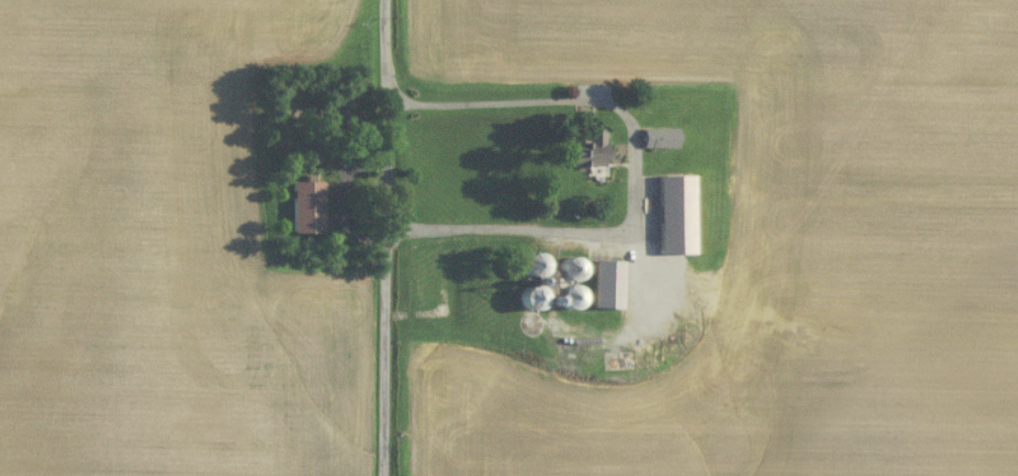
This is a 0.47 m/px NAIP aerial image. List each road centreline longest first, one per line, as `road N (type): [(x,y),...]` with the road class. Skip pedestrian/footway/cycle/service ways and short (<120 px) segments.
road 1 (residential): [(385,108),(613,94),(628,104),(632,212),(622,233),(601,235),(508,226),(385,234)]
road 2 (tertiary): [(384,0),(384,475)]

